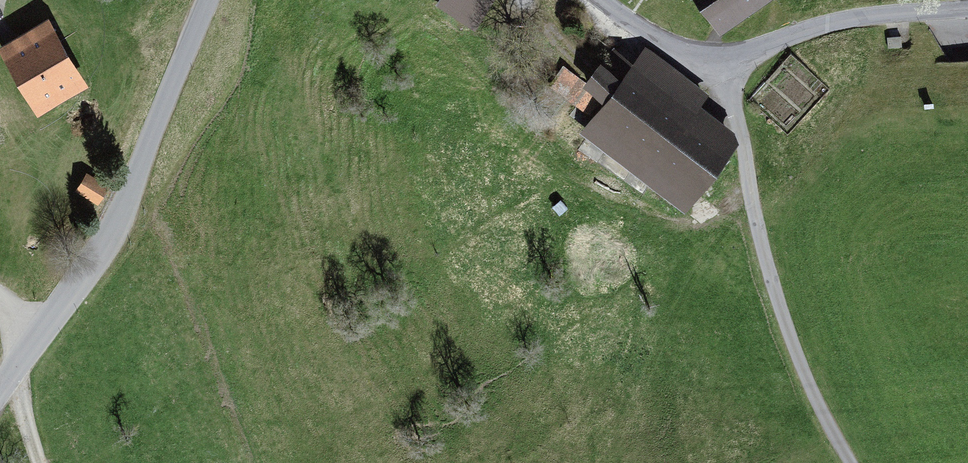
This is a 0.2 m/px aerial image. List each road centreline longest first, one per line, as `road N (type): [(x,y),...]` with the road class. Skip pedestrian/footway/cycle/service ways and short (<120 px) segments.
road 1 (unclassified): [(209,0),(111,235),(0,399)]
road 2 (unclassified): [(727,63),(752,197),(805,360),(859,462)]
road 3 (unclassified): [(967,9),(824,25),(727,63)]
road 4 (unclassified): [(727,63),(674,46),(602,0)]

